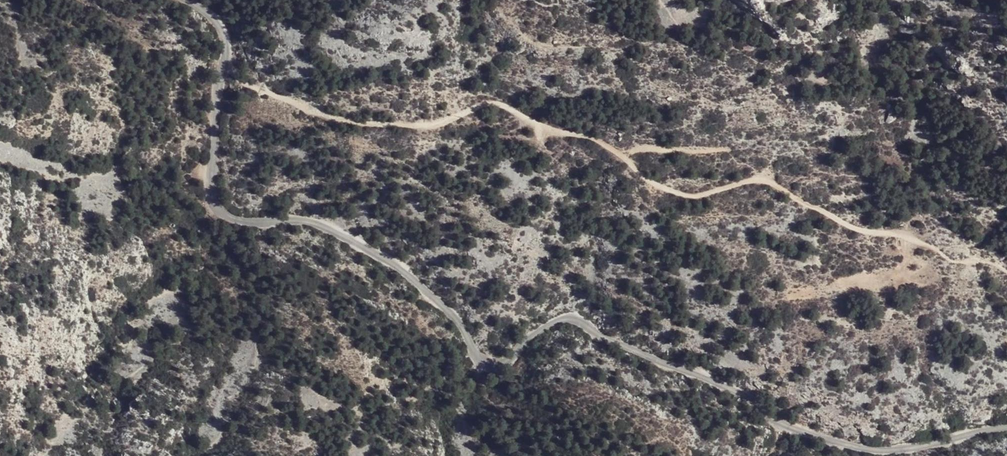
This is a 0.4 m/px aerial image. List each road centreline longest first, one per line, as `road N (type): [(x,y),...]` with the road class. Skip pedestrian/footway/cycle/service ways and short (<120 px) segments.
road 1 (unclassified): [(1006,428),(904,449),(854,447),(784,425),(738,392),(572,318),(534,334),(502,363),(480,361),(455,317),(388,260),(316,224),(242,221),(215,206),(226,40),(217,21),(189,0)]
road 2 (track): [(224,63),(254,89),(359,123),(440,123),(498,104),(590,137),(678,193),(758,179),(853,228),(914,239)]

